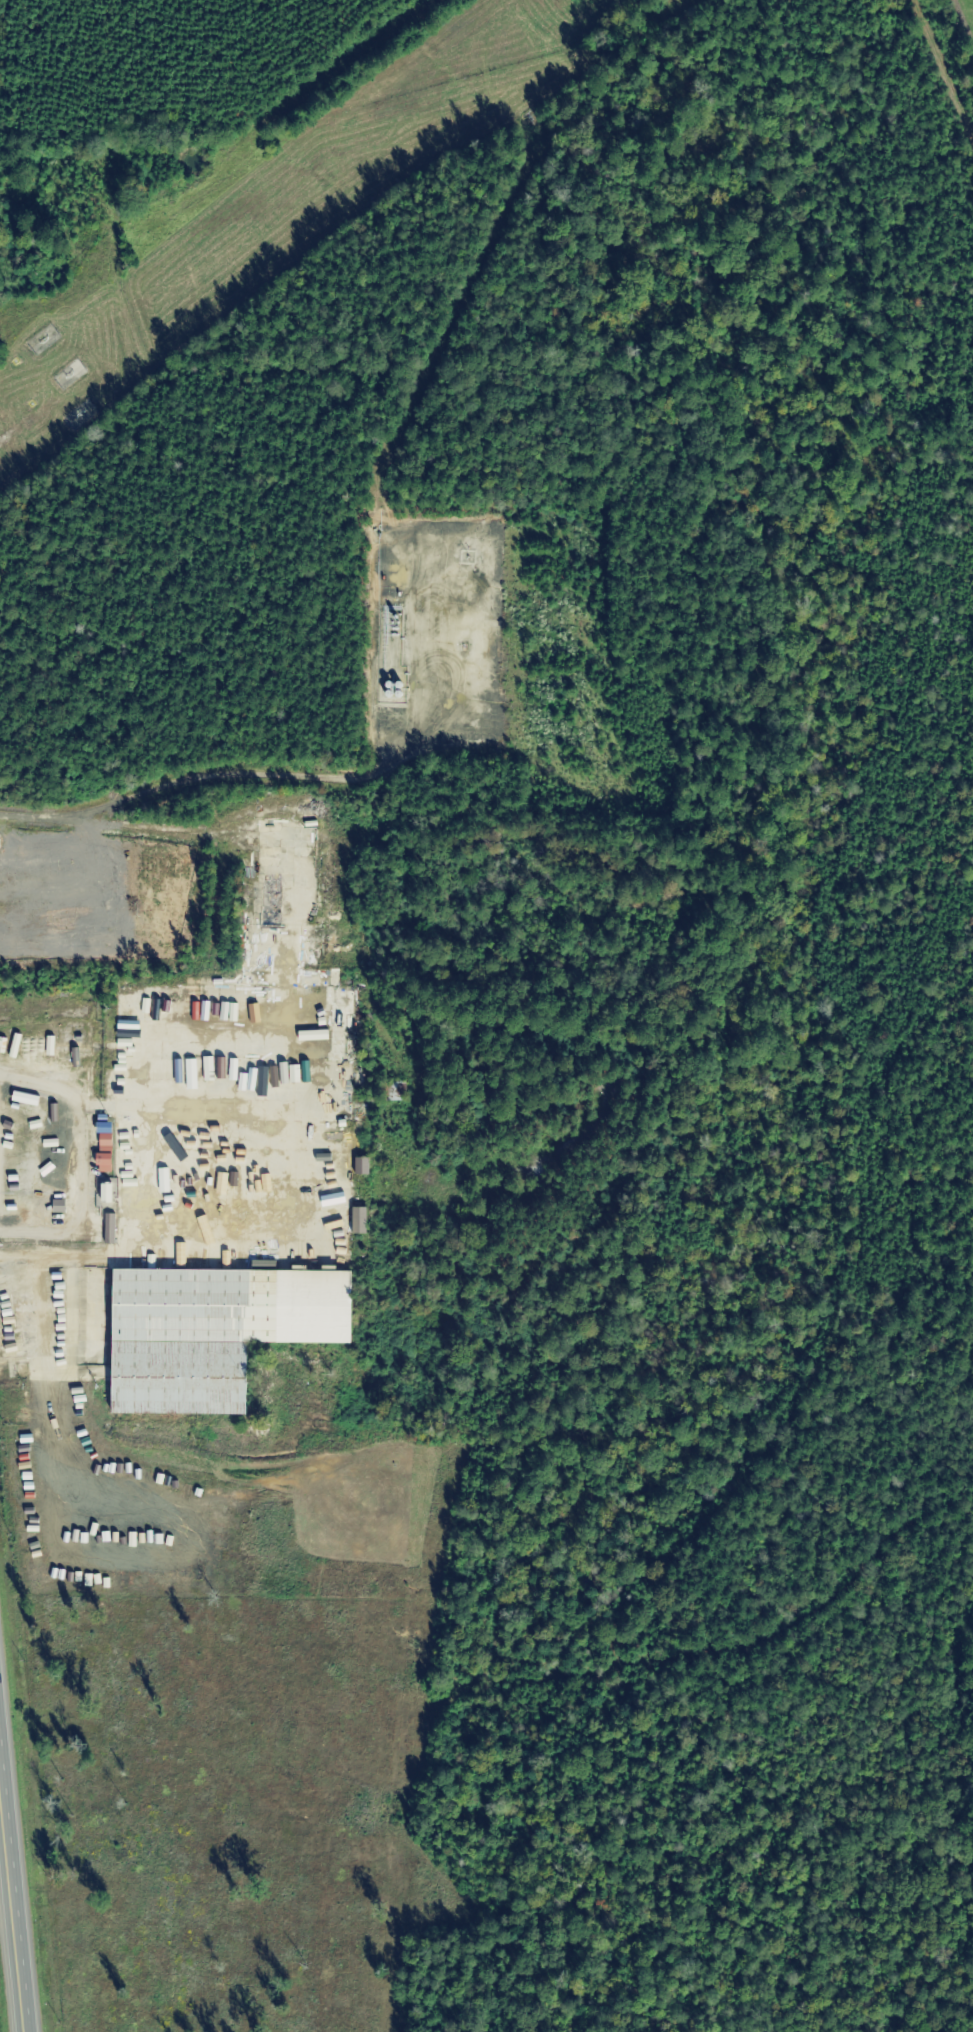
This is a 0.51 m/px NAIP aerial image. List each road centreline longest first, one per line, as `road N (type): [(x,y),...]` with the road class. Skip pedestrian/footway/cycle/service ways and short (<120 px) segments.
road 1 (trunk): [(24,2031),(0,1806)]

